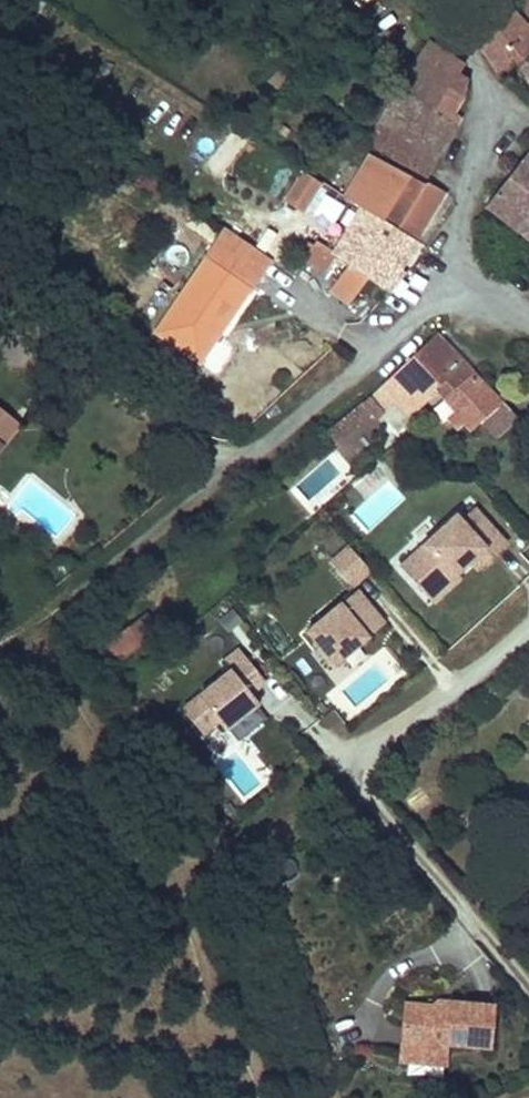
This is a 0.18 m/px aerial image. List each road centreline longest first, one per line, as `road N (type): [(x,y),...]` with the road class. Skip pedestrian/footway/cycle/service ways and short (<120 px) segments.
road 1 (unclassified): [(494,114),(463,208),(462,238),(471,274),(528,317)]
road 2 (unclassified): [(445,0),(494,114)]

